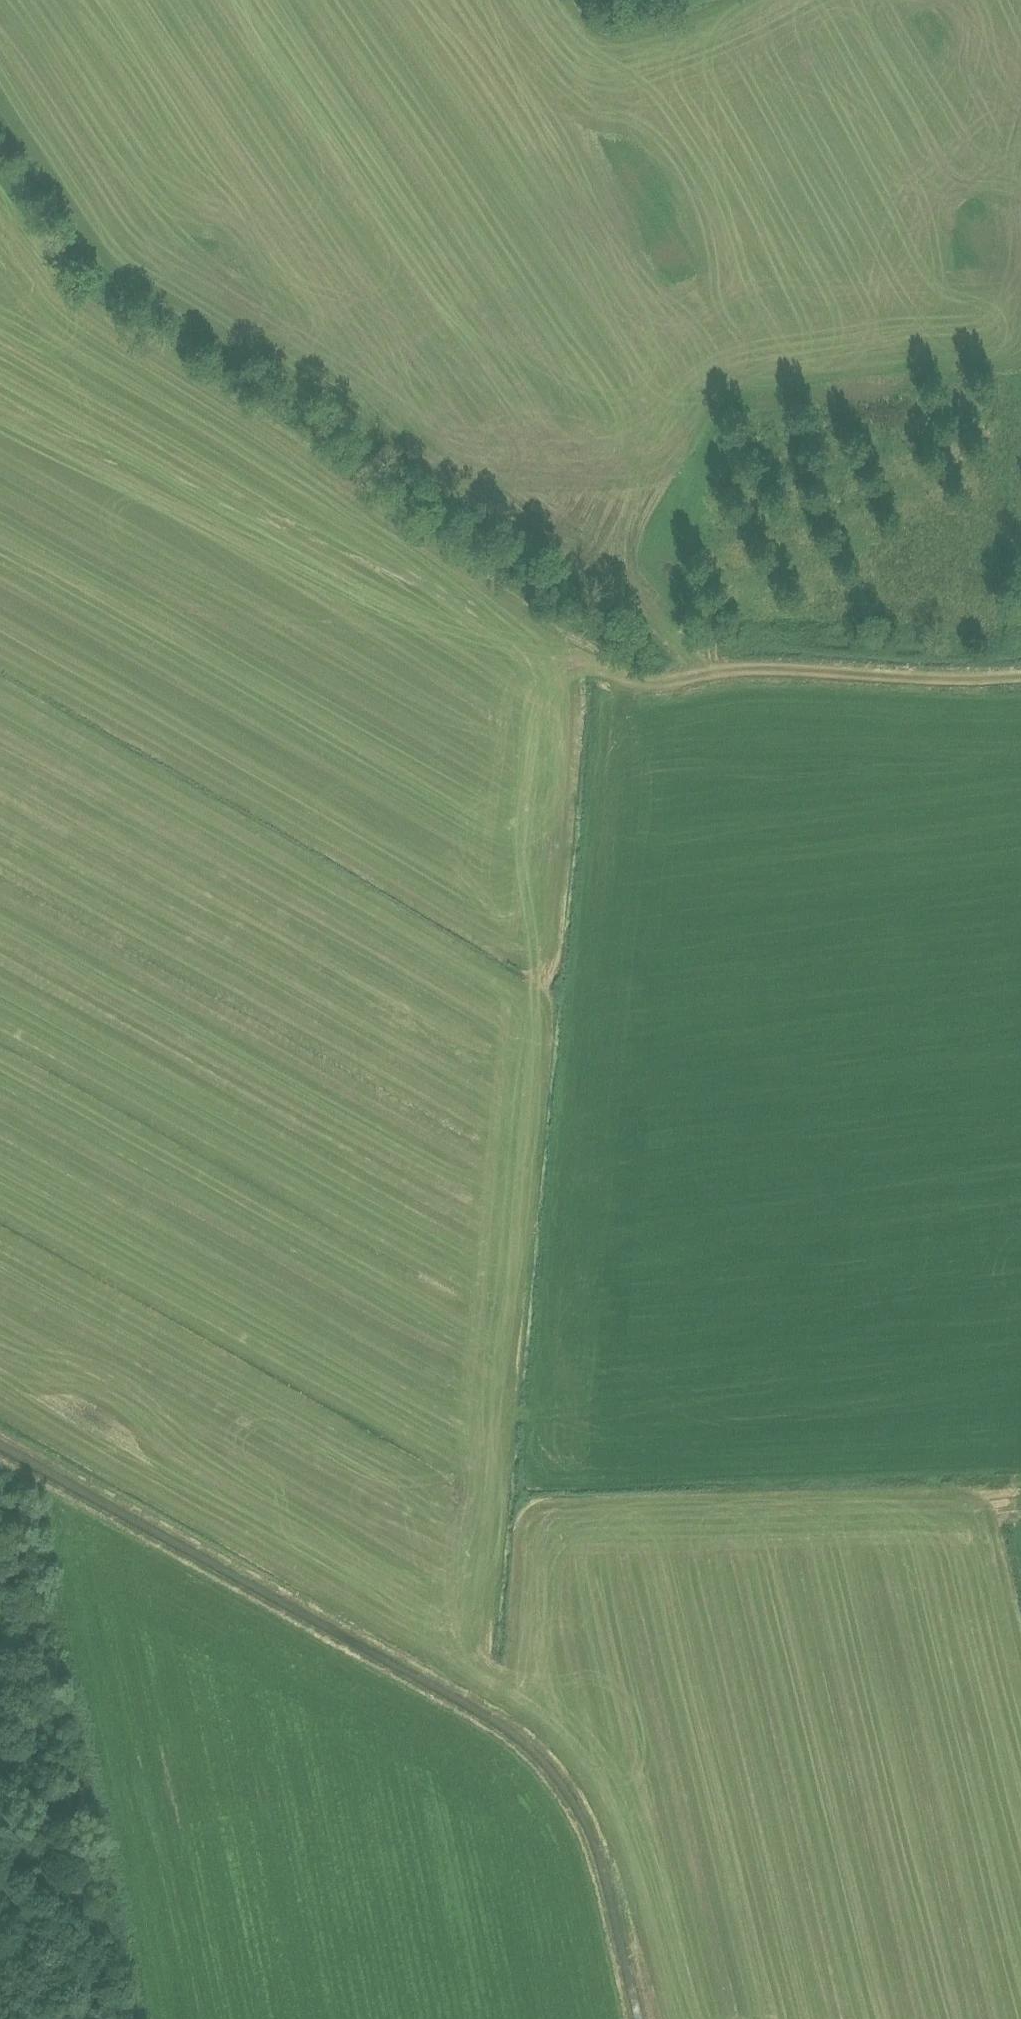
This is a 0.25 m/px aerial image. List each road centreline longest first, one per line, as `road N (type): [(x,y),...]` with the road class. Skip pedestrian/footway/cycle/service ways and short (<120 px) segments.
road 1 (track): [(612,669),(656,677),(703,669),(1020,676)]

